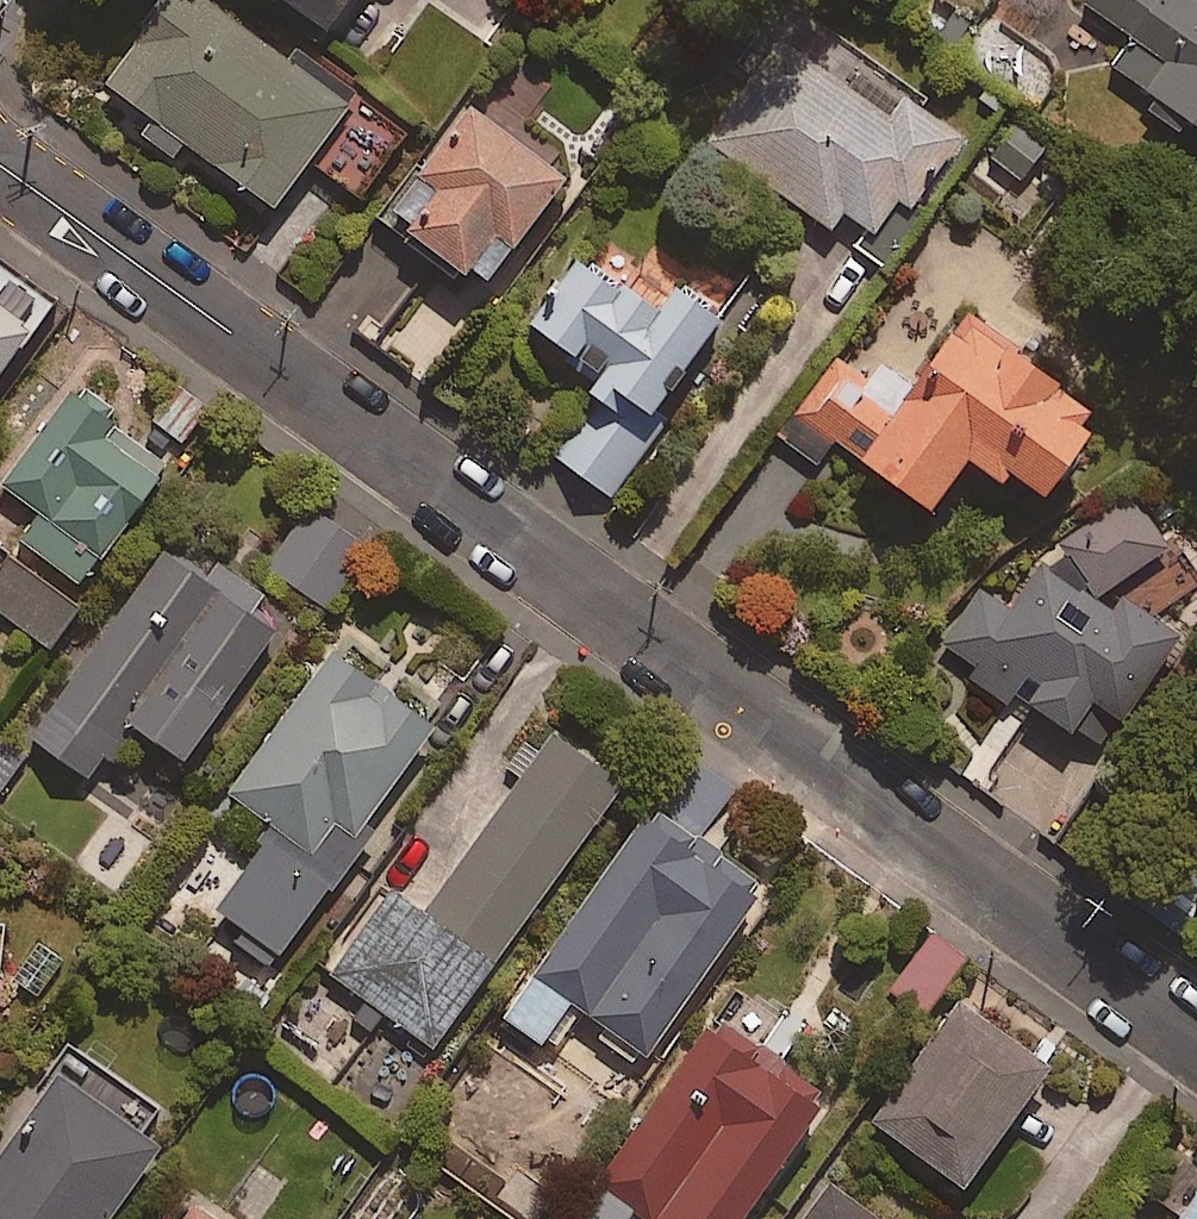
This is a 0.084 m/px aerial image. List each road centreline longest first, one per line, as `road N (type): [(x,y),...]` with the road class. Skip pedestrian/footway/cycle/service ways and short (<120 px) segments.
road 1 (residential): [(0,167),(1196,1047)]

